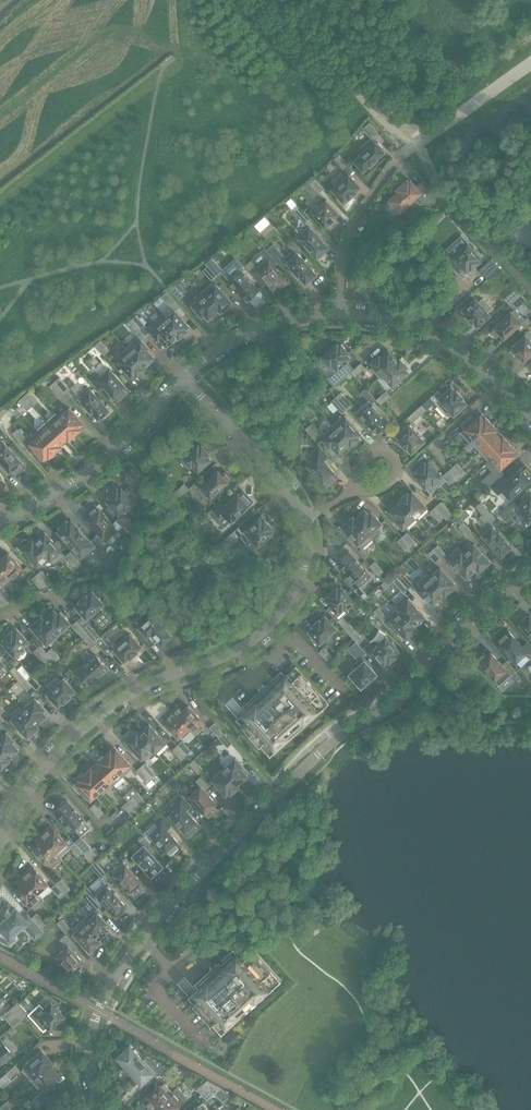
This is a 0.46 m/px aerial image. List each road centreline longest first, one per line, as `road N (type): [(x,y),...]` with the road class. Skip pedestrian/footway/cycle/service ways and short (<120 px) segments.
road 1 (residential): [(104,1109),(89,1049),(97,1011),(143,939),(318,754),(409,693),(461,623),(530,575)]
road 2 (residential): [(304,516),(304,567),(266,630),(104,710),(36,779),(0,843)]
road 3 (residential): [(0,520),(83,474),(184,376)]
road 4 (residential): [(530,417),(498,378),(422,331),(339,314)]
road 5 (residential): [(304,516),(184,376)]
road 6 (residential): [(339,314),(344,235),(402,154)]
road 7 (residential): [(184,376),(251,332),(339,314)]
road 8 (residential): [(340,502),(370,496),(390,481),(391,457),(371,454),(354,472)]

